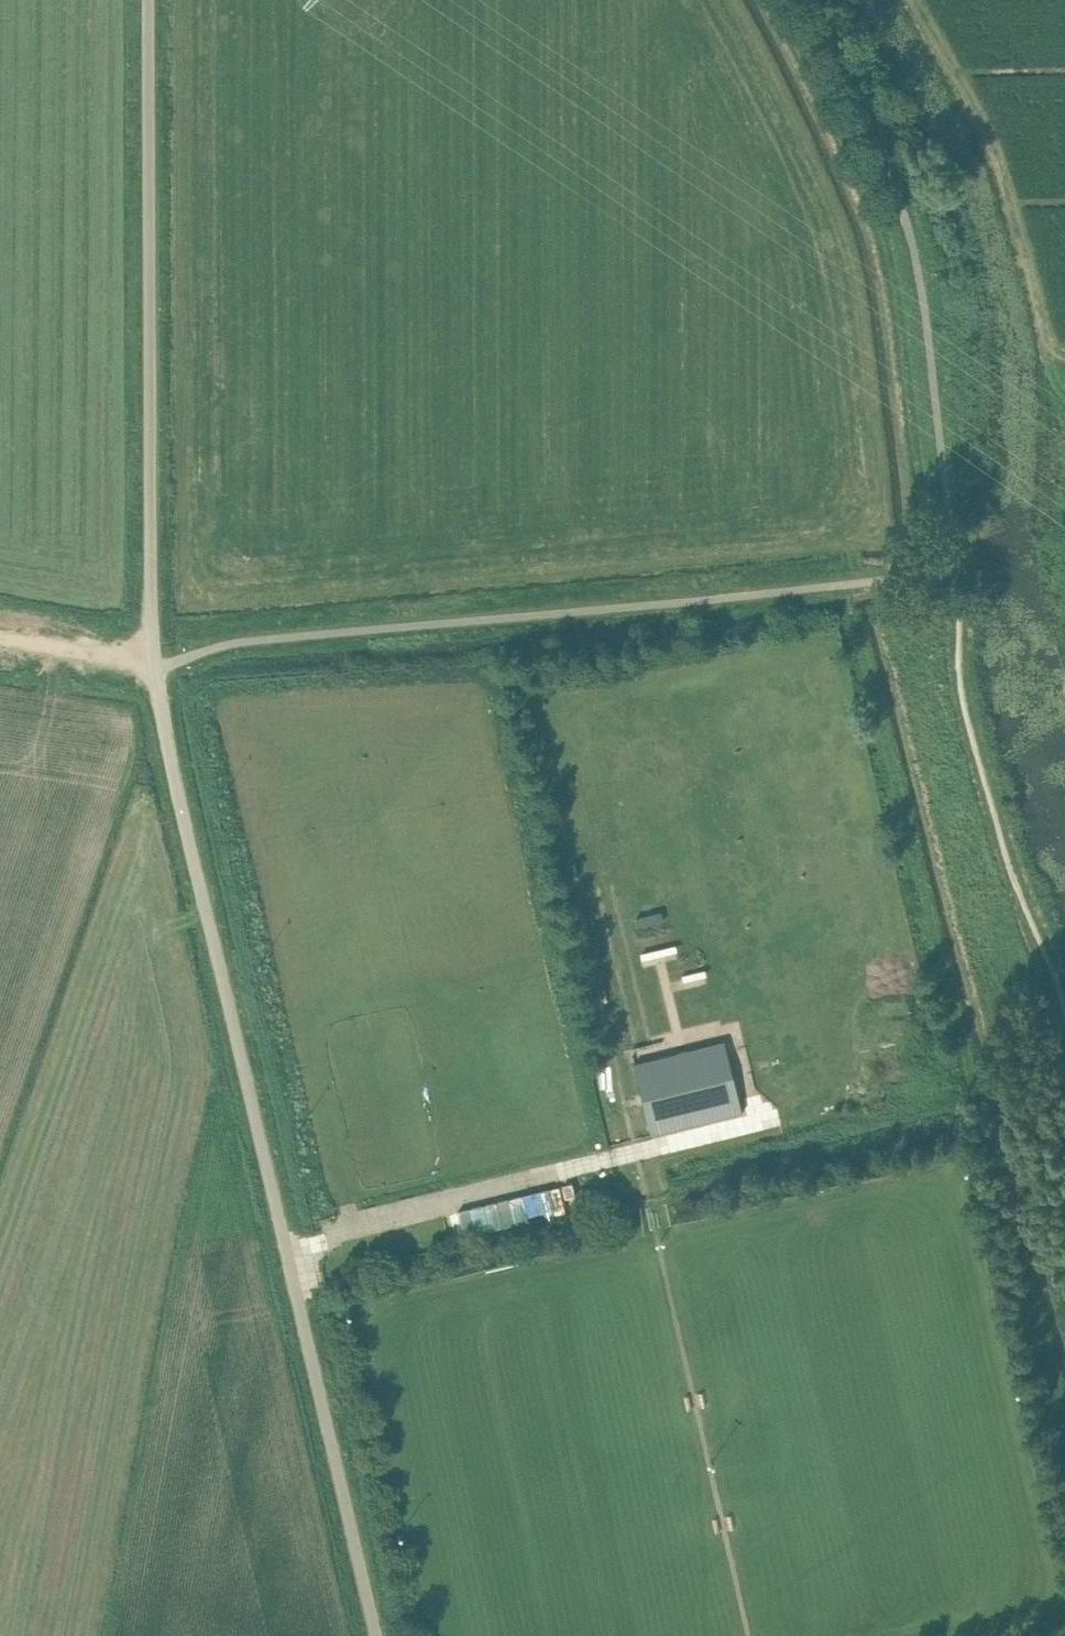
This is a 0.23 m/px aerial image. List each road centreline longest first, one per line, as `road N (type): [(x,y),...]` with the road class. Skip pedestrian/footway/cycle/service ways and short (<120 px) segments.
road 1 (unclassified): [(376,1635),(156,669),(149,0)]
road 2 (track): [(156,669),(114,650),(0,633)]

